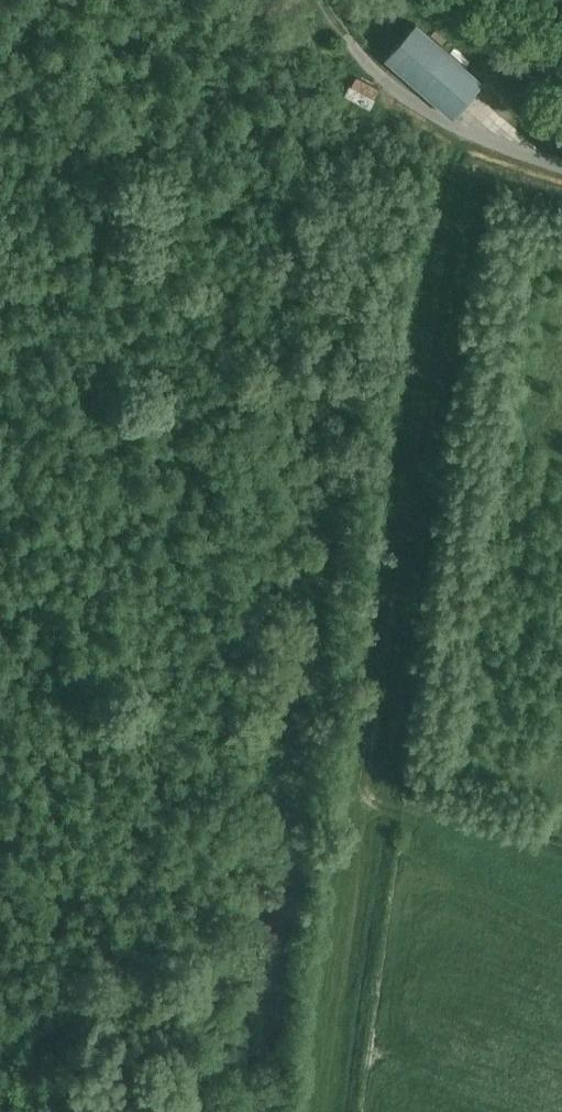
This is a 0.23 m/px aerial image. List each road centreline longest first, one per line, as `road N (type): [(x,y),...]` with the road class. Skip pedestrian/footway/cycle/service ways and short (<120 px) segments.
road 1 (track): [(561,168),(421,106),(363,59),(324,0)]

